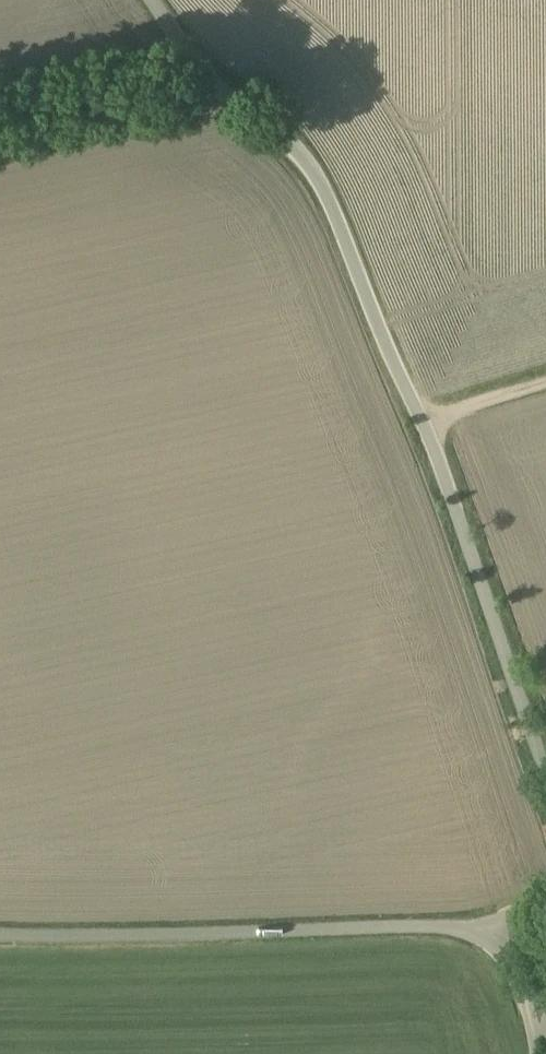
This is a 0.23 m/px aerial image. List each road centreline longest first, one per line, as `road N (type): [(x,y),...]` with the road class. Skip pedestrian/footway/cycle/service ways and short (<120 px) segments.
road 1 (unclassified): [(545,770),(438,460),(328,198),(297,150),(207,75),(153,0)]
road 2 (unclassified): [(478,931),(0,934)]
road 3 (unclassified): [(478,931),(514,972),(541,1053)]
road 4 (track): [(545,379),(420,415)]

